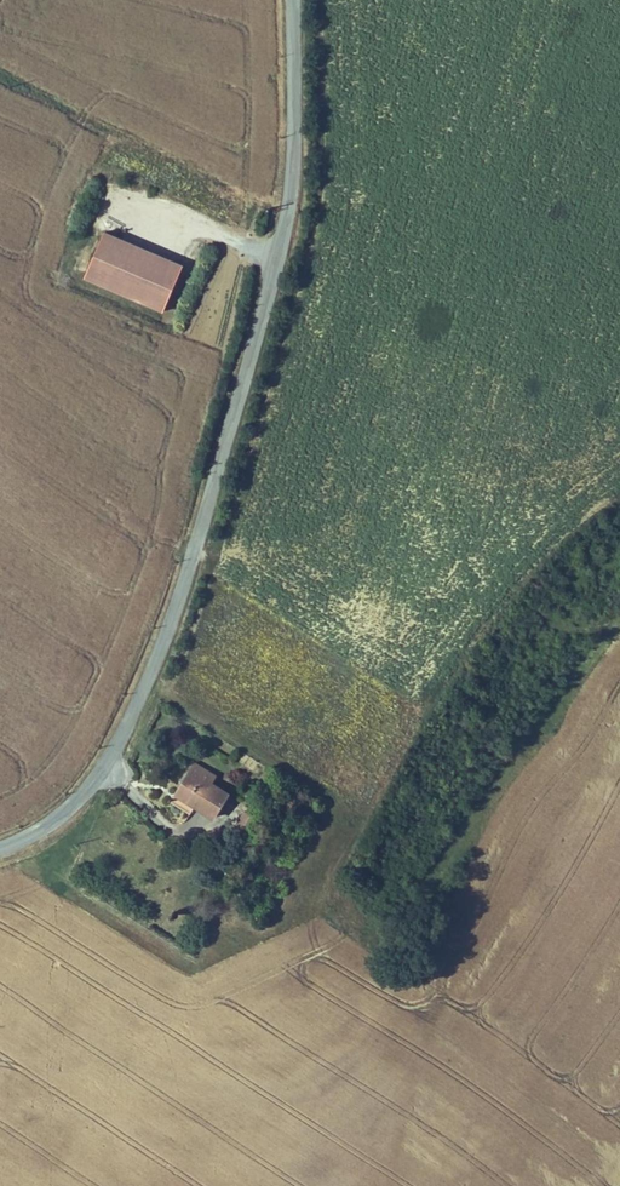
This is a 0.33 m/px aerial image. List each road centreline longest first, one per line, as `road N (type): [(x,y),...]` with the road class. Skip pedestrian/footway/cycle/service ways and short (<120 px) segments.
road 1 (tertiary): [(0,850),(51,824),(91,786),(165,637),(292,220),(291,0)]

